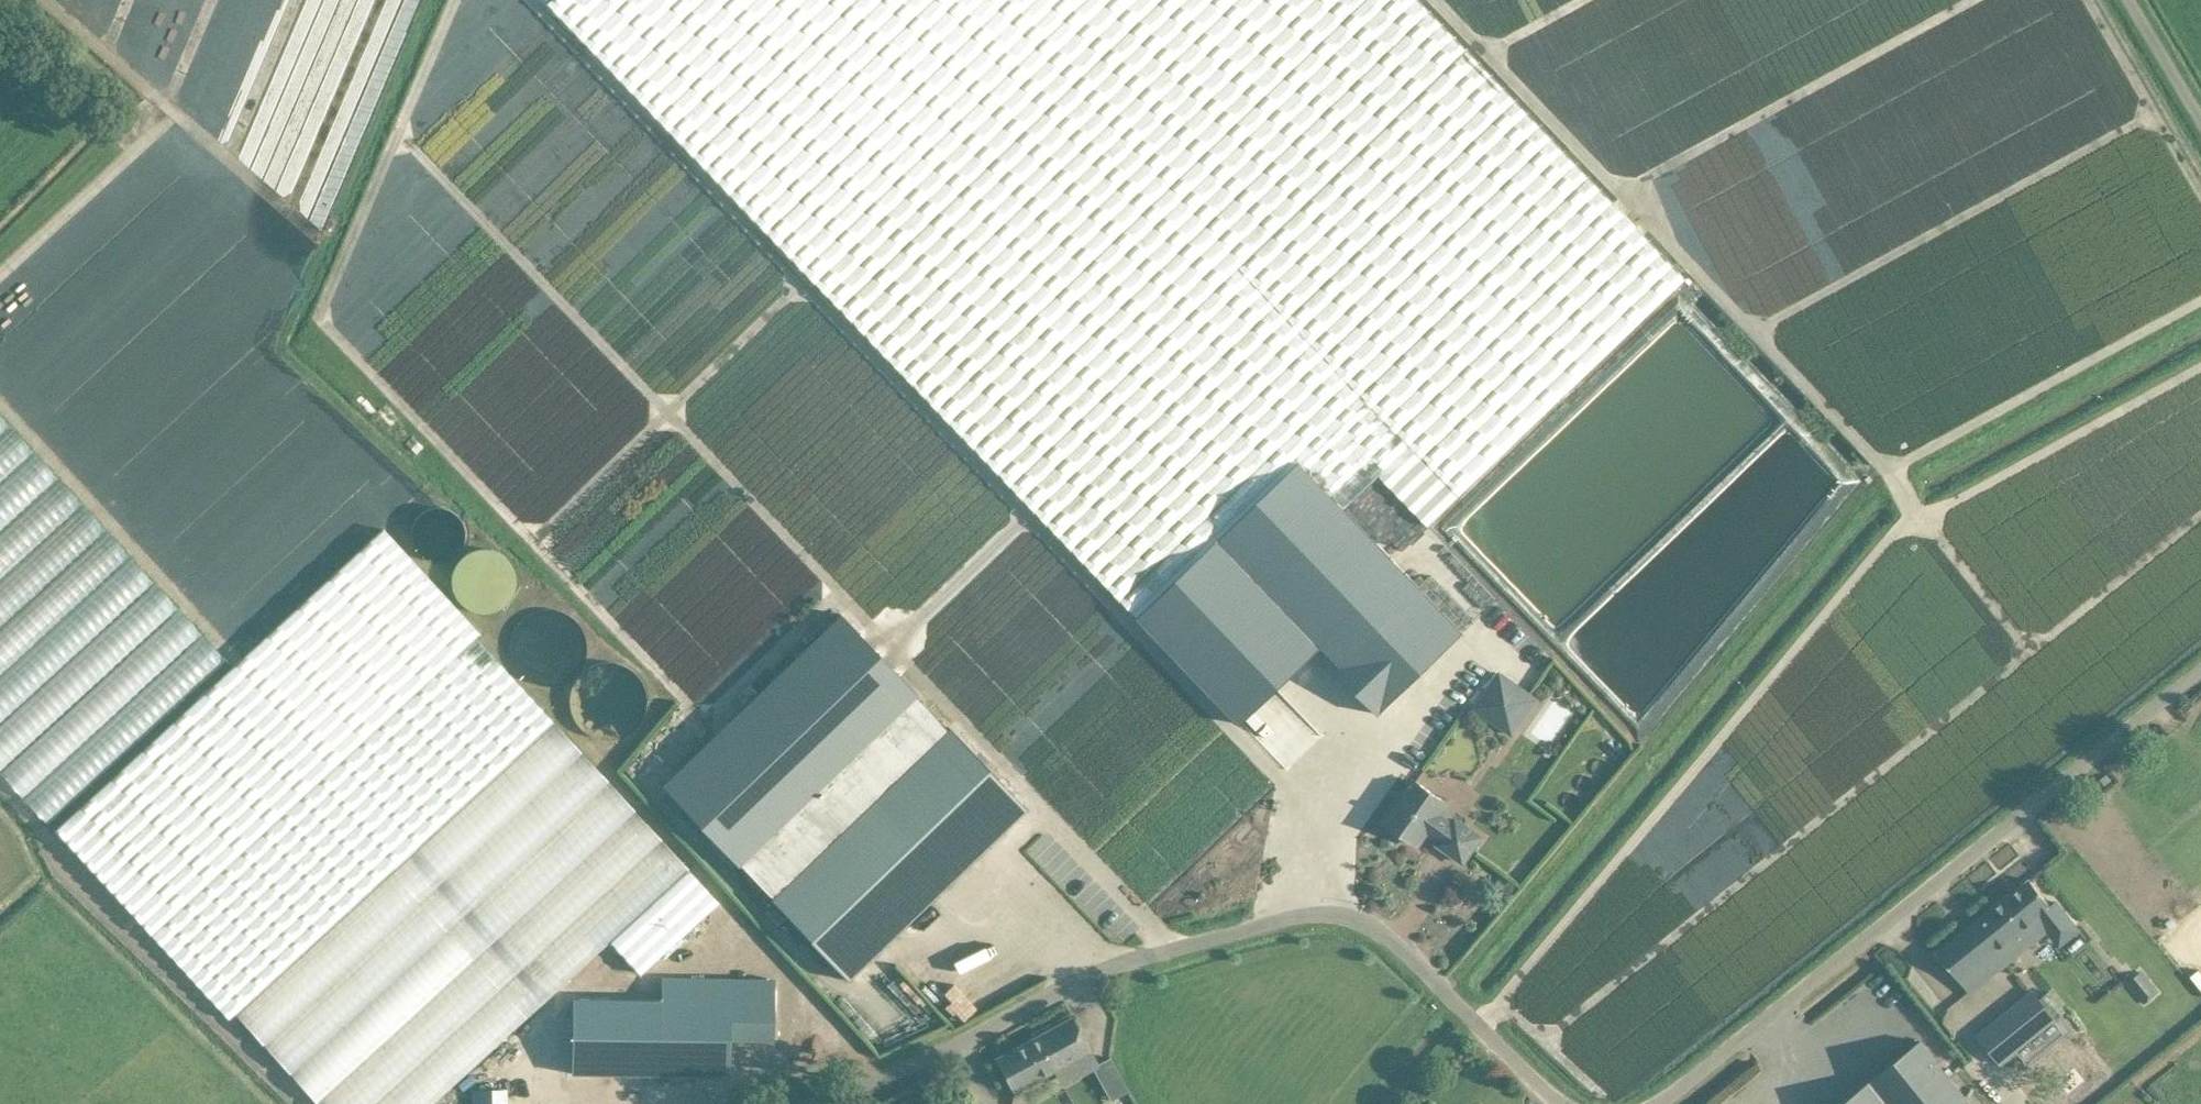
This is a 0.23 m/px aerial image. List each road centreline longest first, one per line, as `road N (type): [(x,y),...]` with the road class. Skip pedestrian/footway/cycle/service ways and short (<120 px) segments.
road 1 (unclassified): [(816,1103),(961,1043),(1078,978),(1302,913),(1332,913),(1386,935),(1562,1103)]
road 2 (unclassified): [(1659,1103),(2200,670)]
road 3 (unclassified): [(2200,105),(2137,0)]

